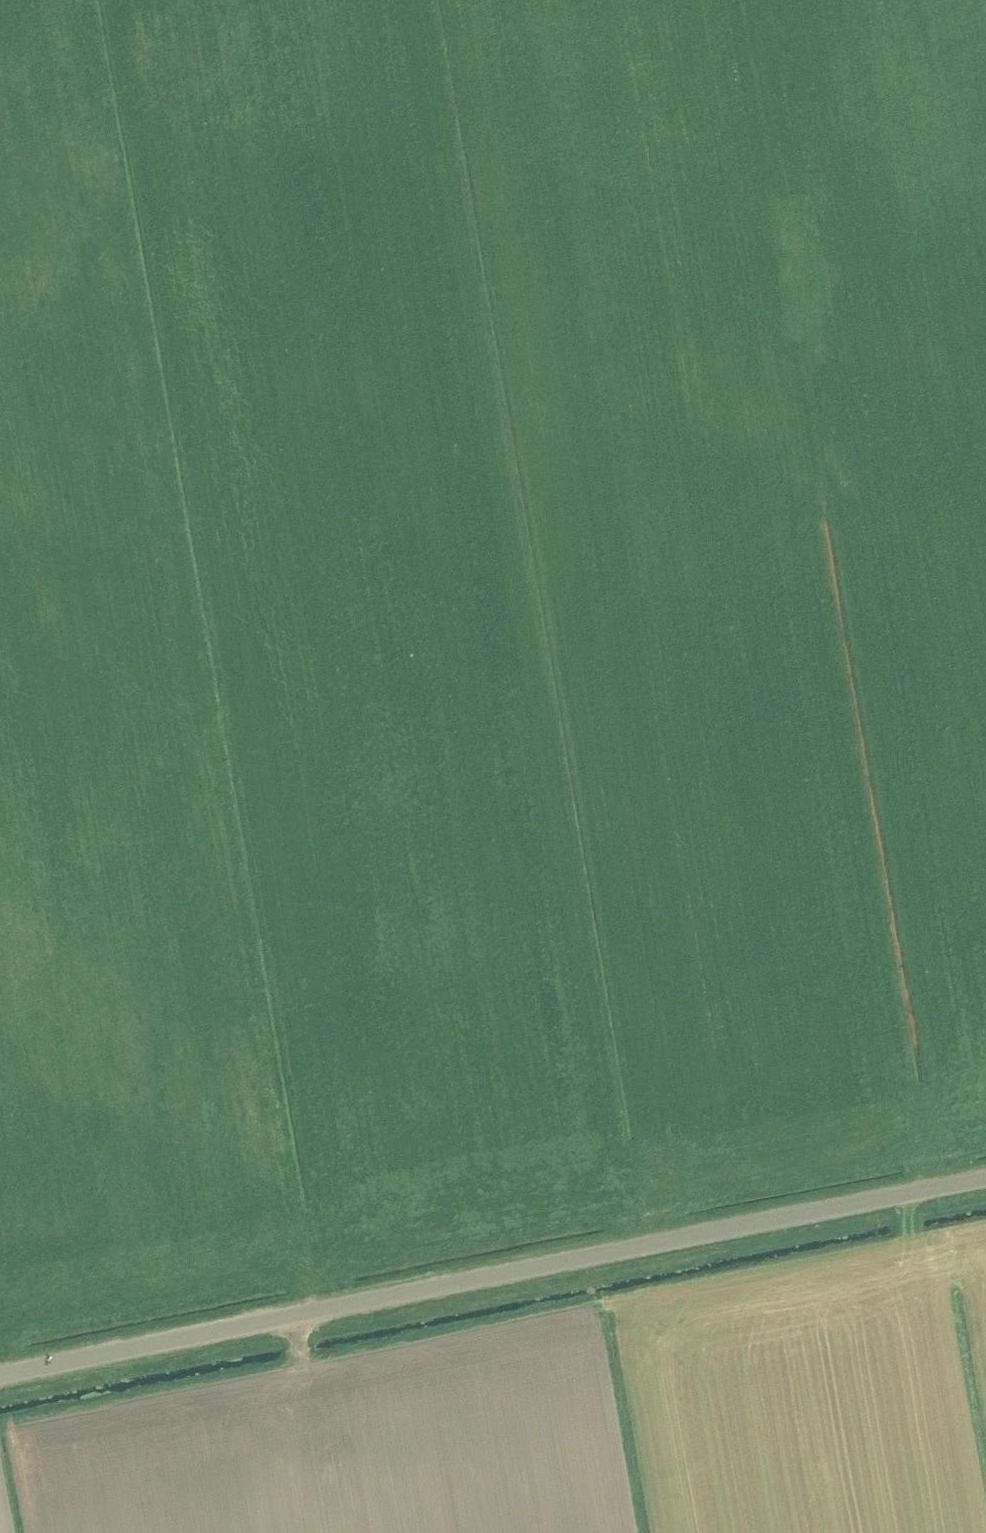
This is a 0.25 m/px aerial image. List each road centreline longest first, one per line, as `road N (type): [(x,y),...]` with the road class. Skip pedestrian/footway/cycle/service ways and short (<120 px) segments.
road 1 (unclassified): [(0,1378),(985,1181)]

